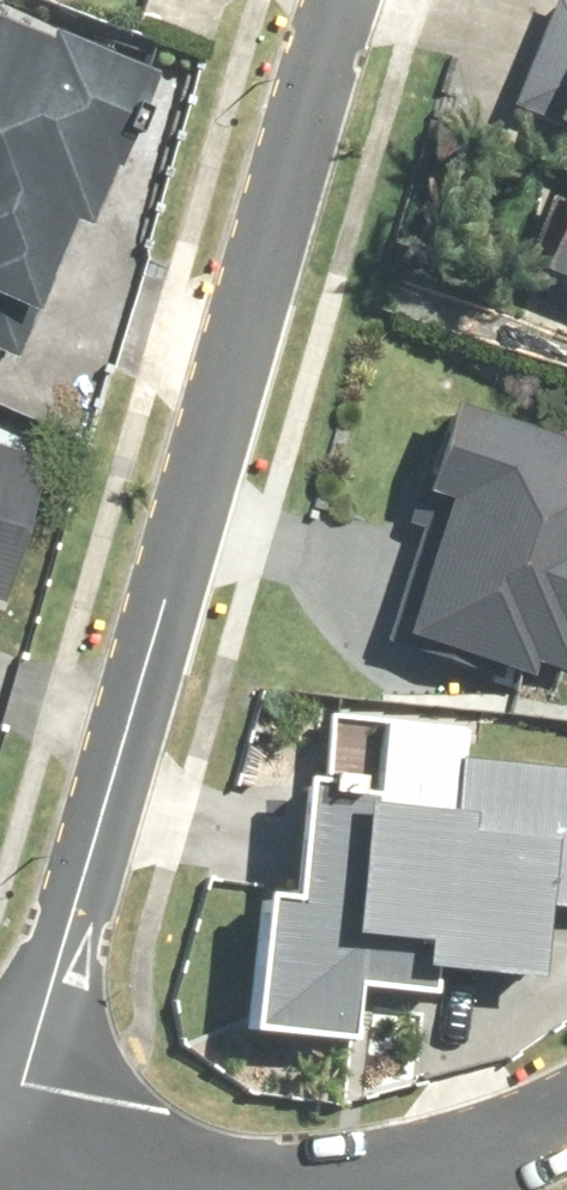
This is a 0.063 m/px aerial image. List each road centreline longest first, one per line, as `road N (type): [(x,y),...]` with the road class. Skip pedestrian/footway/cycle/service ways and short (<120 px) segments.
road 1 (residential): [(2,1179),(352,0)]
road 2 (residential): [(251,1189),(396,1182),(566,1113)]
road 3 (residential): [(2,1179),(148,1189)]

